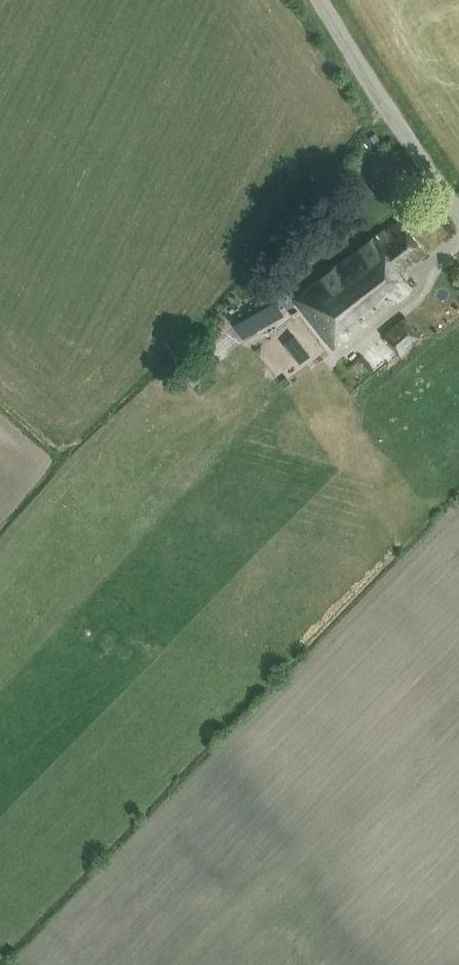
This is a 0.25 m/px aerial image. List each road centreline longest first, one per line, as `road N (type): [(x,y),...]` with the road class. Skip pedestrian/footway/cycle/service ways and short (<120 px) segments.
road 1 (unclassified): [(319,0),(458,215)]

